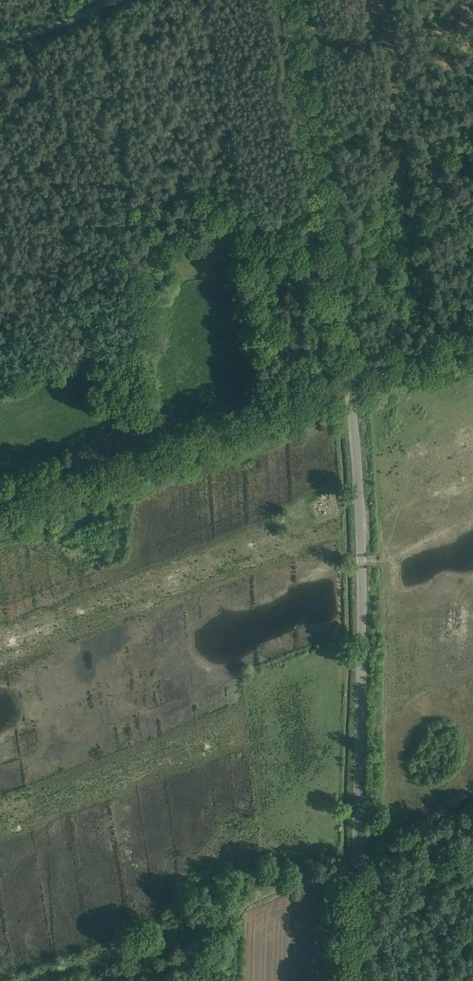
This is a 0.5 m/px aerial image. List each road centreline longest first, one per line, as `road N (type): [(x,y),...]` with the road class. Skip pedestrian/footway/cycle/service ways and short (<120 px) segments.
road 1 (unclassified): [(342,980),(356,454),(284,0)]
road 2 (track): [(311,875),(35,980)]
road 3 (track): [(472,815),(311,875)]
road 4 (unclassified): [(0,47),(125,0)]
road 5 (track): [(348,390),(472,345)]

